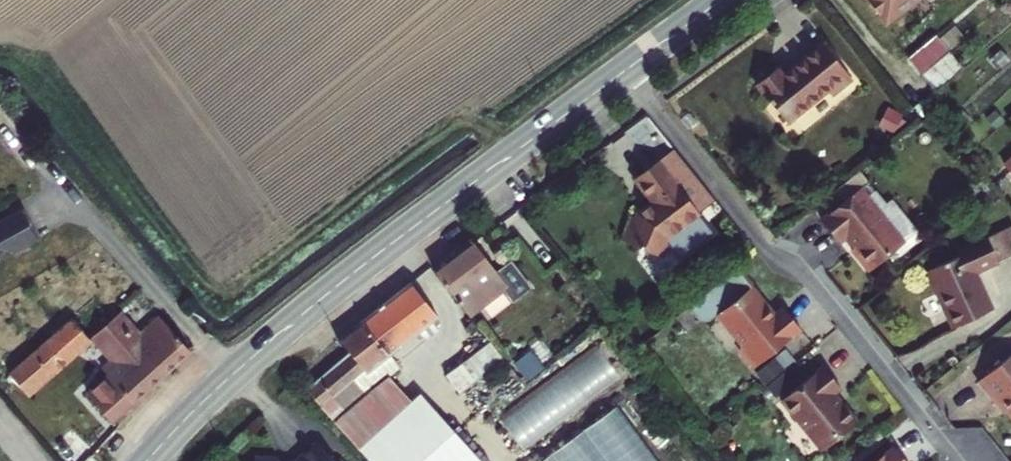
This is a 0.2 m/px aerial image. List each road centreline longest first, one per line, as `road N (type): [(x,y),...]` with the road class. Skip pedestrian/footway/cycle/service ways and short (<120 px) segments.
road 1 (tertiary): [(145,460),(340,282),(624,69)]
road 2 (residential): [(955,460),(812,281),(777,266),(624,69)]

